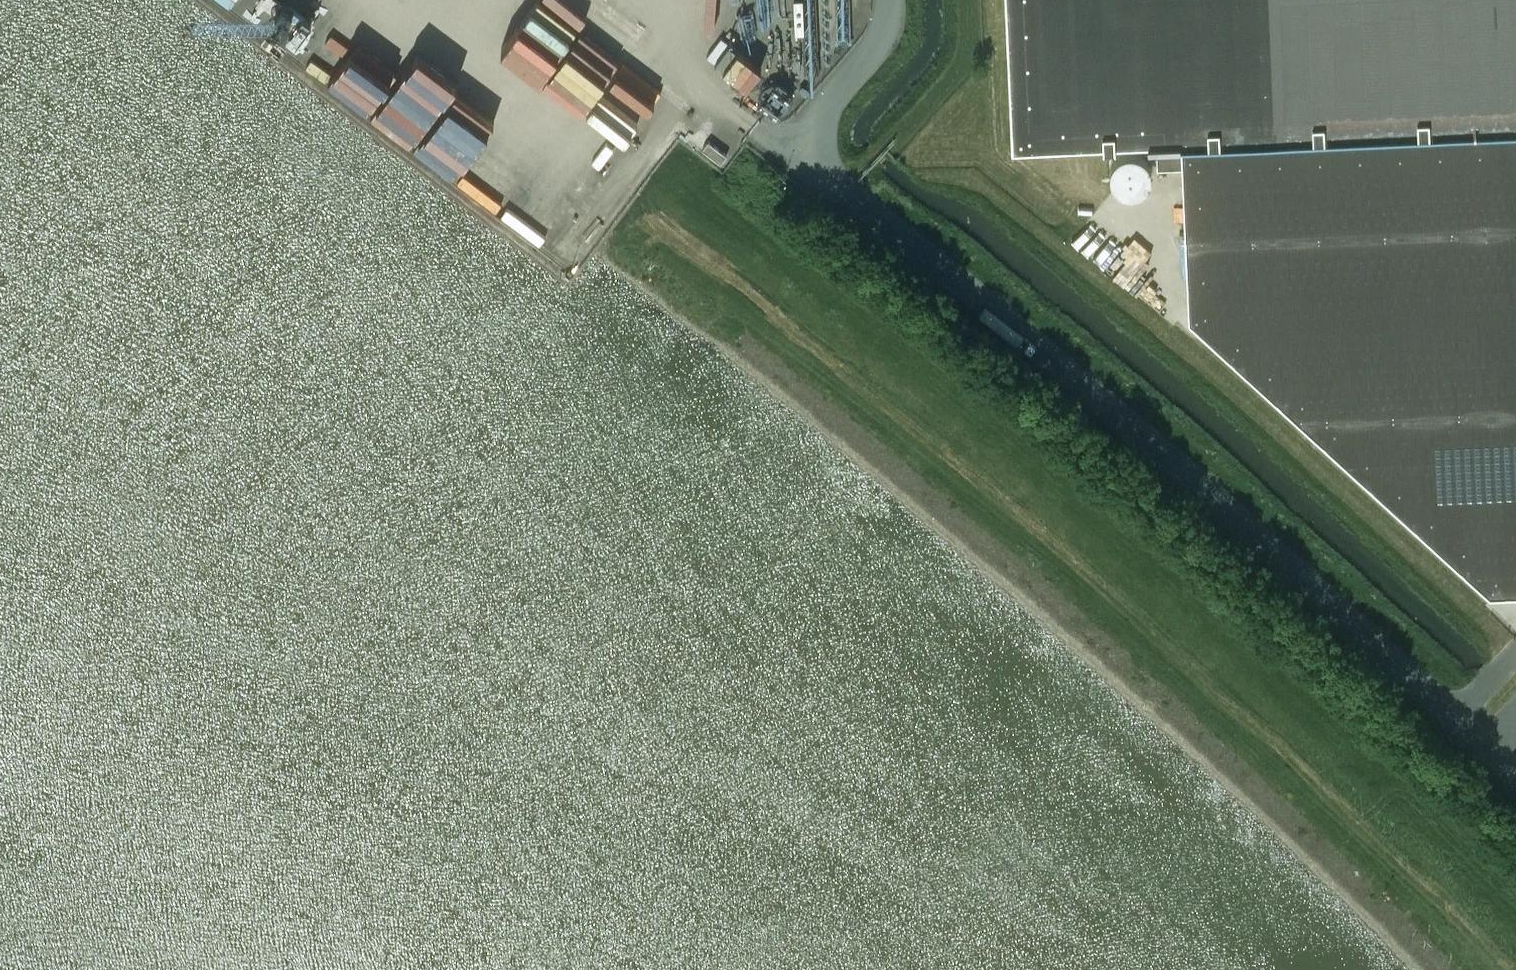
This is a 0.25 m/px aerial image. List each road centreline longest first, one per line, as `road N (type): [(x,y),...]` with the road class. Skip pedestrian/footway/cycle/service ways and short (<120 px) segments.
road 1 (unclassified): [(1515,775),(1437,694),(1038,339),(851,197)]

